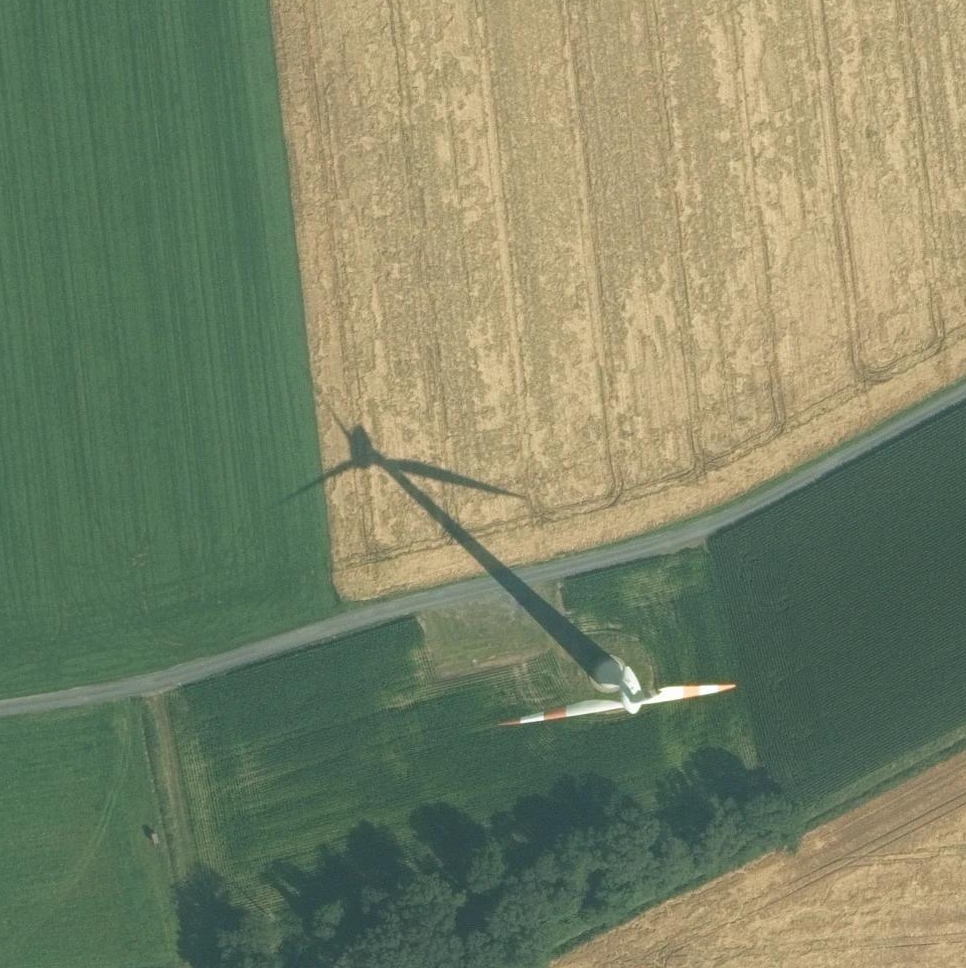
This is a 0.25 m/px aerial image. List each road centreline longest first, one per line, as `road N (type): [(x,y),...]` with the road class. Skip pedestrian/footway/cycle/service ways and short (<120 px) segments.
road 1 (track): [(0,712),(161,681),(377,607),(632,555),(875,441),(965,388)]

